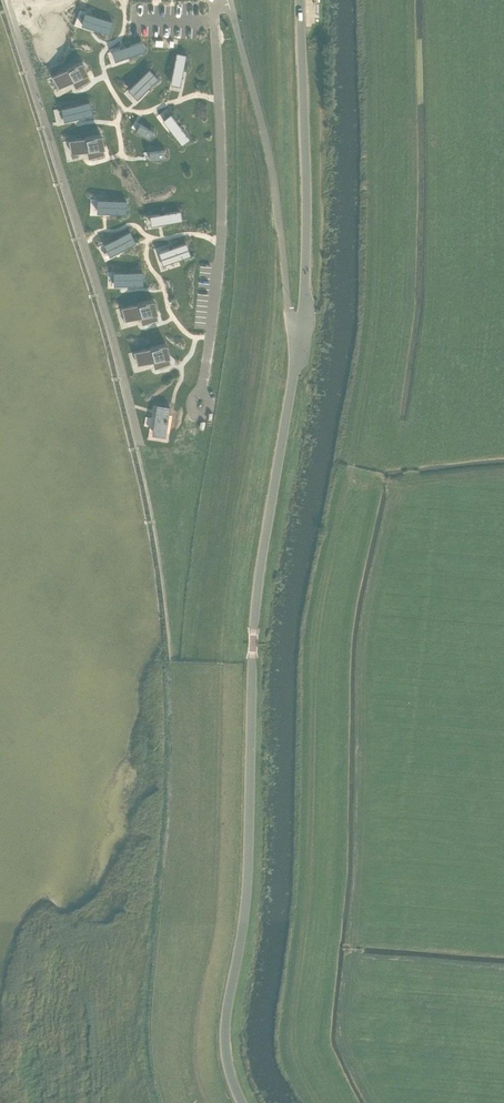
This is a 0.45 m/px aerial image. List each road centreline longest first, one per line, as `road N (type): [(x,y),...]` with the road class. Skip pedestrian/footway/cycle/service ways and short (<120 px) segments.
road 1 (tertiary): [(242,1102),(229,1069),(226,1019),(246,892),(260,566),(304,287),(300,0)]

